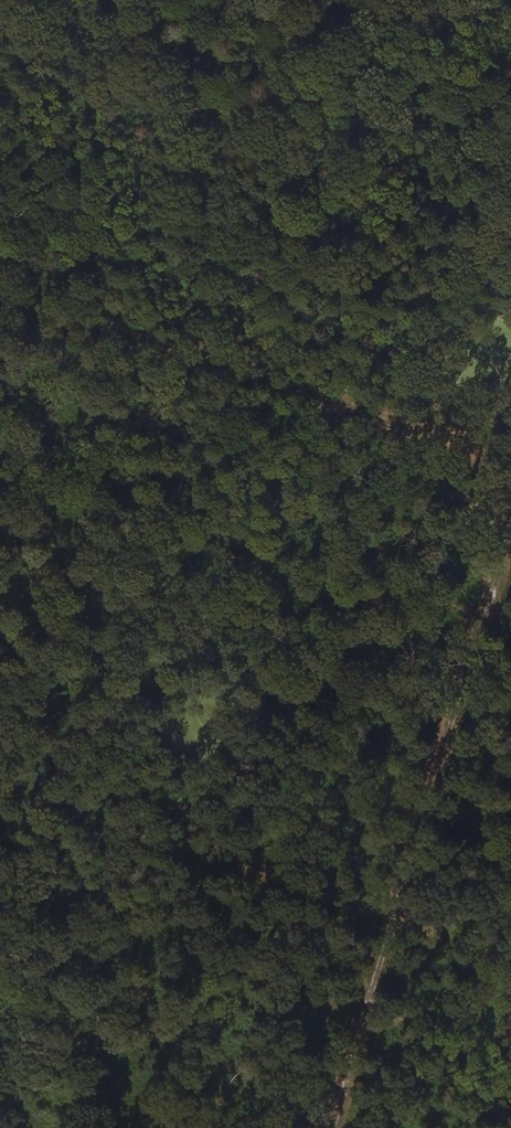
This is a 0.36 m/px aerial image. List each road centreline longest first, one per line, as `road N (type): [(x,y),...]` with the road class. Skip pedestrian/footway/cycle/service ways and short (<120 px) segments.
road 1 (track): [(510,535),(334,1127)]

